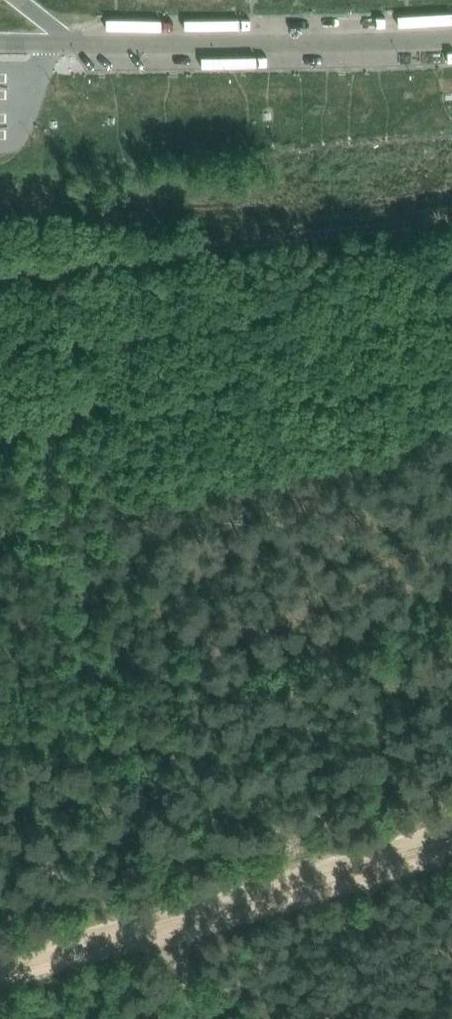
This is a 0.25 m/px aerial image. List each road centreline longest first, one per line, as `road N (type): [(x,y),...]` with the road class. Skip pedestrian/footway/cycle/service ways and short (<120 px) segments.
road 1 (track): [(451,831),(168,926),(0,964)]
road 2 (track): [(451,202),(309,211),(0,273)]

